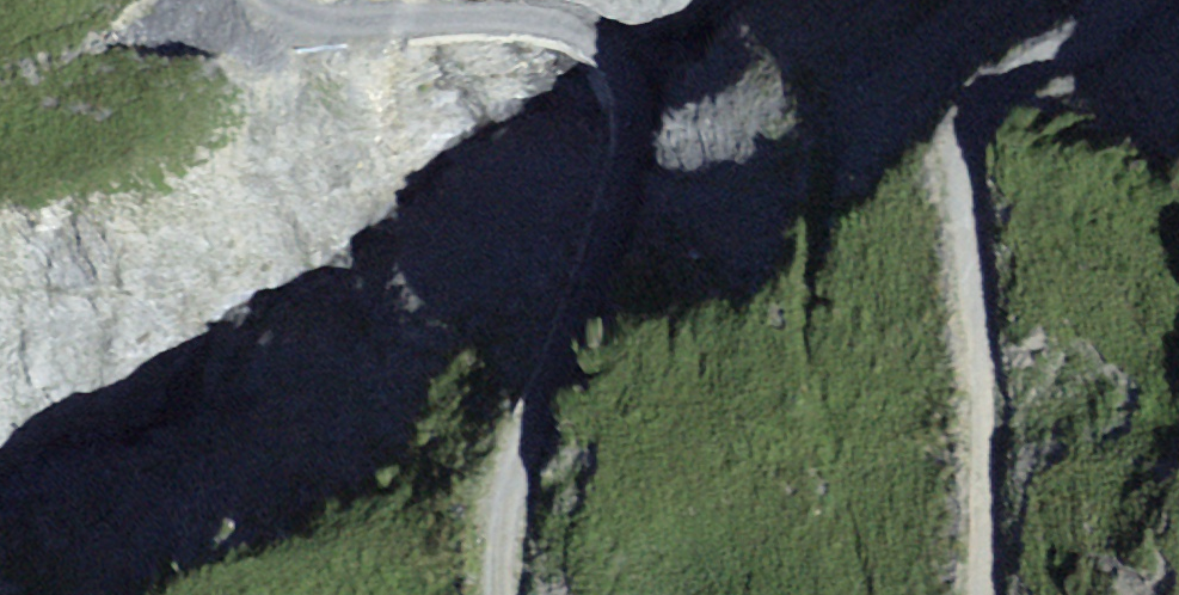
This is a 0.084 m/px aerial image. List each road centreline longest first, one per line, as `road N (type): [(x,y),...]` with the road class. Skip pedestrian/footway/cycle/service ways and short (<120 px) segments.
road 1 (track): [(502,594),(510,493),(616,179),(631,107),(616,66),(591,46),(528,24),(343,42),(302,35),(251,0)]
road 2 (track): [(974,594),(954,177),(962,113),(1022,64),(1081,46),(1117,0)]

